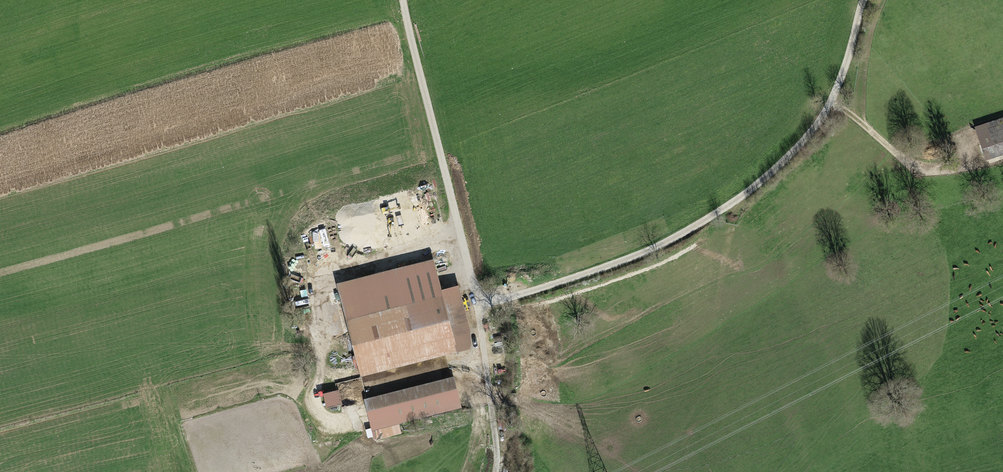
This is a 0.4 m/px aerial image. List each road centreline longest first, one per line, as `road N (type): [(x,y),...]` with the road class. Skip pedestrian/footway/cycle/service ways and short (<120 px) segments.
road 1 (track): [(403,0),(478,300),(517,297),(603,268),(661,246),(729,205),(783,161),(824,109),(865,0)]
road 2 (track): [(494,471),(478,300)]
road 3 (track): [(830,95),(917,152),(970,136)]

